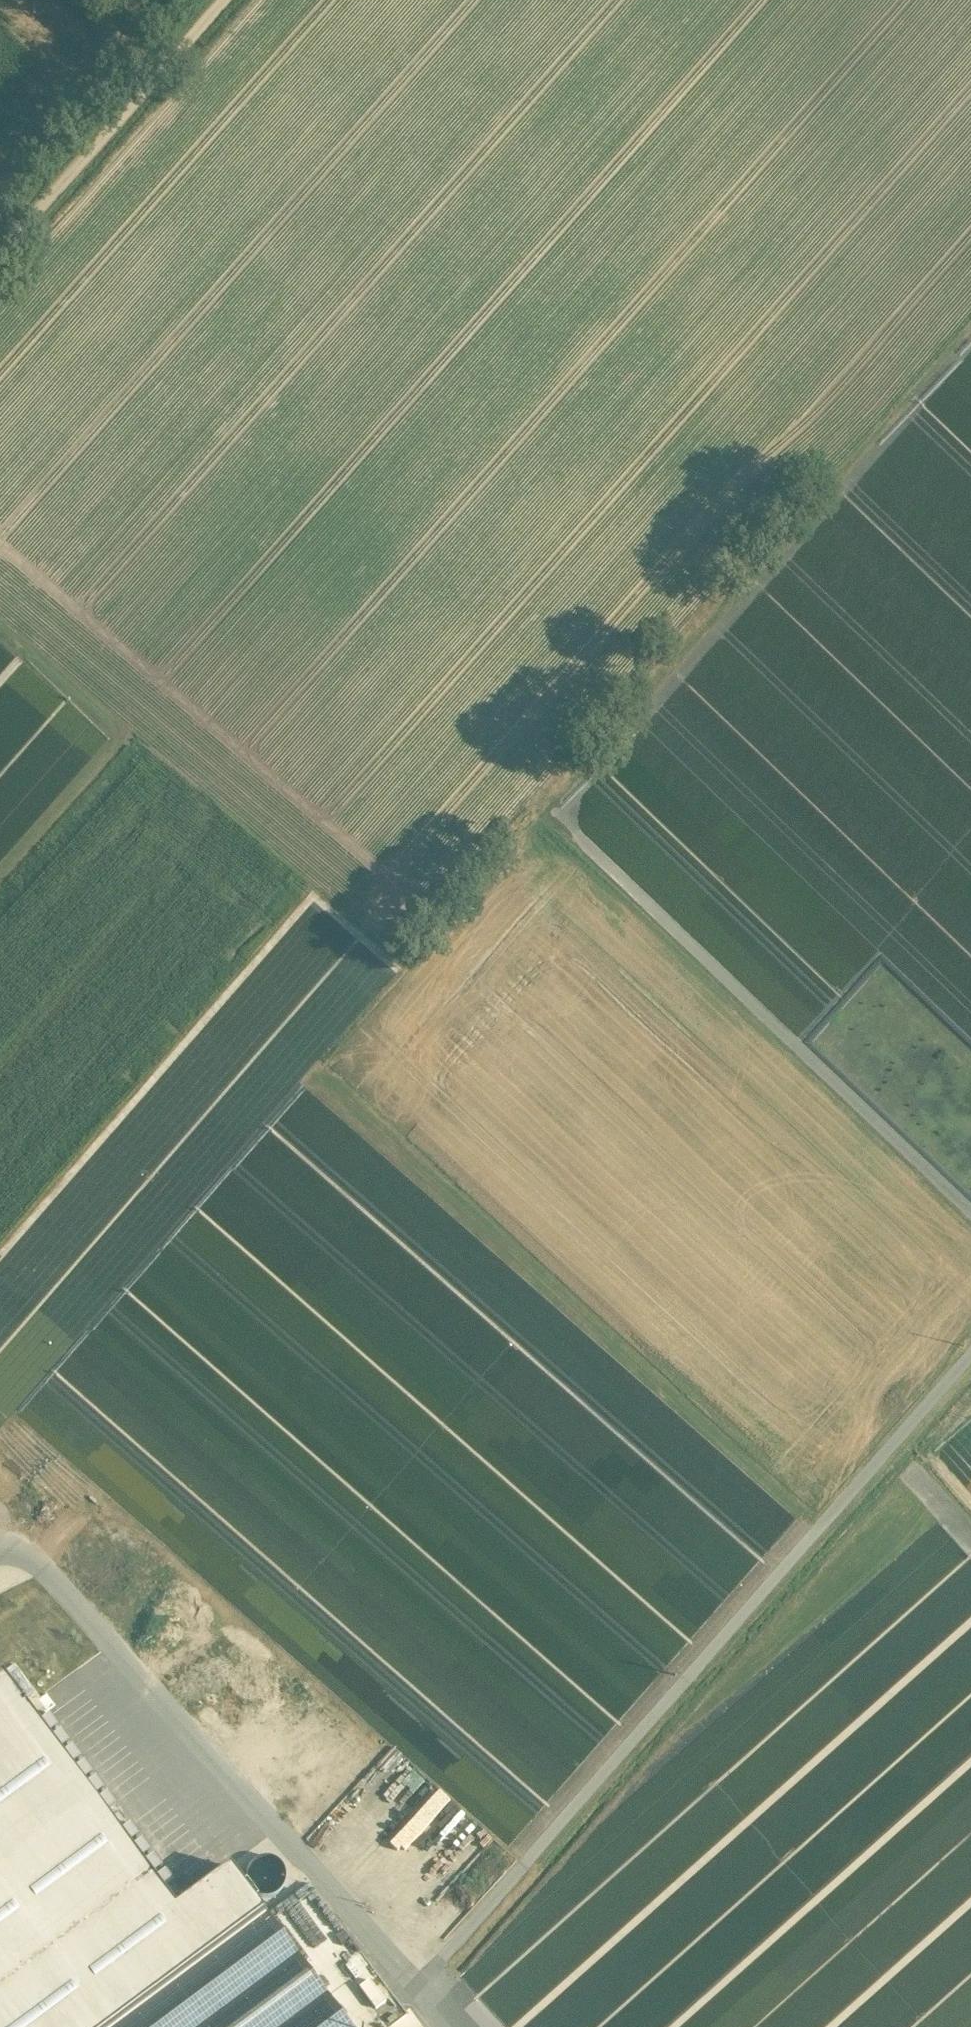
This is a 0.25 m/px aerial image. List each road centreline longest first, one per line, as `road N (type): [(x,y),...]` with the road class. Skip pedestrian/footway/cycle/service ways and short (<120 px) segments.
road 1 (residential): [(224,0),(0,253)]

